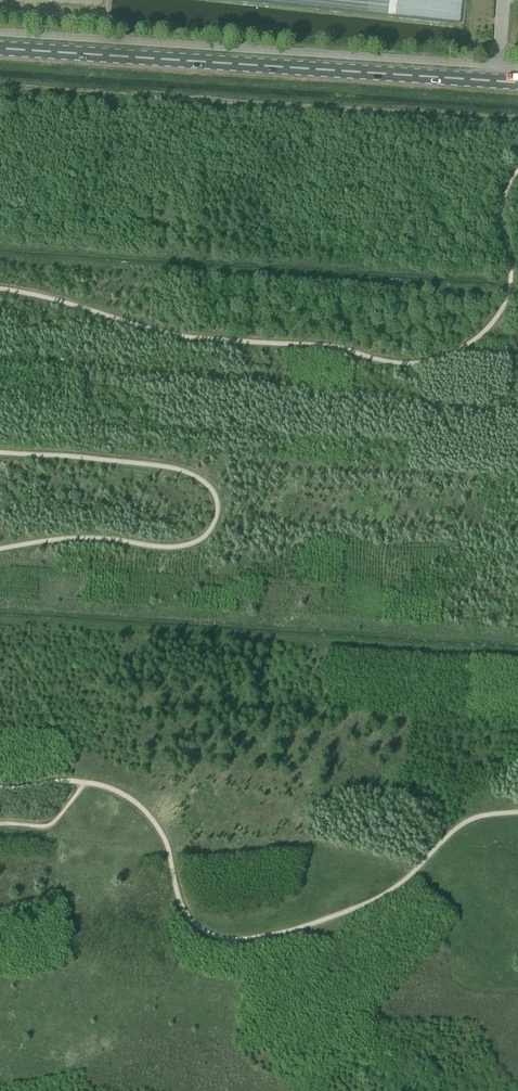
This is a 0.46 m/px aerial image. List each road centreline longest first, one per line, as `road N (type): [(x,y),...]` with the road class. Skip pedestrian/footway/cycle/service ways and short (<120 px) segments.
road 1 (track): [(517,655),(0,619)]
road 2 (secondary): [(0,47),(517,81)]

